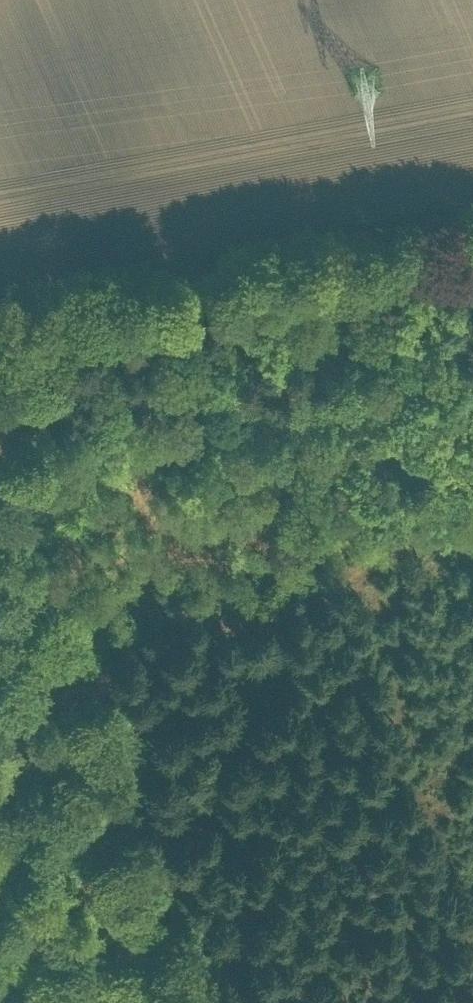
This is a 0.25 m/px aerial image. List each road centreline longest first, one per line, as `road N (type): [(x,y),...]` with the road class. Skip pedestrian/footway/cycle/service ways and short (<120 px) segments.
road 1 (track): [(210,1002),(11,298),(0,300)]
road 2 (track): [(472,211),(11,298)]

